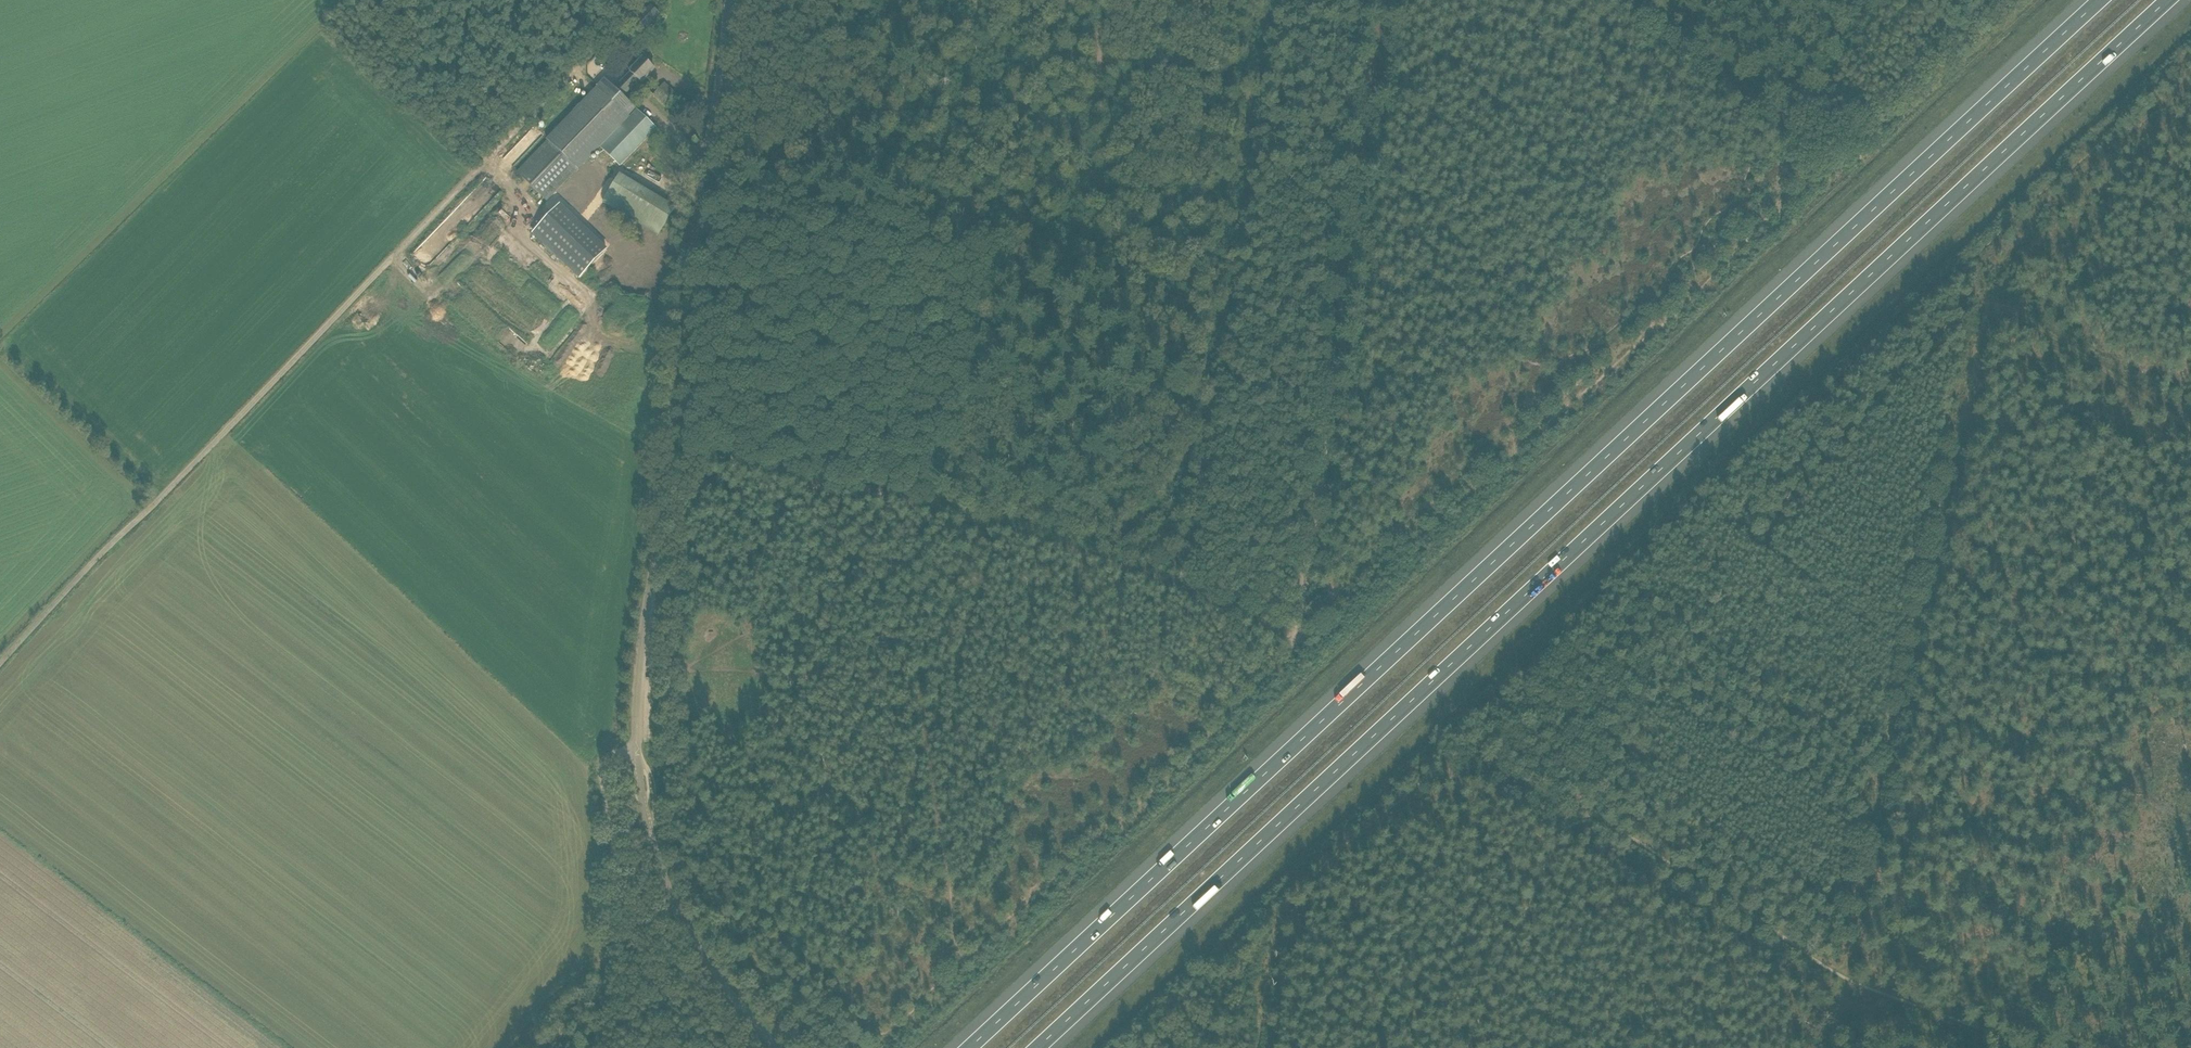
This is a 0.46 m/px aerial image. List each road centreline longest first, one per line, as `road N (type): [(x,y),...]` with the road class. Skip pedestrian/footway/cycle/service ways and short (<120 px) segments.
road 1 (motorway): [(1038,1047),(2171,0)]
road 2 (motorway): [(2100,0),(969,1047)]
road 3 (track): [(2190,419),(1993,291),(1903,679),(1847,979)]
road 4 (track): [(0,662),(638,0)]
road 5 (unclassified): [(635,748),(652,559),(728,0)]
road 6 (track): [(1384,0),(1294,637)]
road 7 (track): [(725,460),(1010,528),(1294,637)]
road 8 (track): [(1296,648),(1488,482),(1568,401)]
road 9 (track): [(1431,775),(1276,914),(1259,1047)]
road 10 (unclassified): [(776,1047),(724,990),(674,906),(650,836),(635,748)]
road 11 (track): [(922,697),(959,964)]
road 12 (track): [(1633,0),(1797,133)]
road 13 (track): [(1353,238),(1517,357)]
road 14 (track): [(922,697),(981,521)]
road 15 (track): [(620,904),(611,937),(516,1047)]
road 16 (unclassified): [(620,904),(601,768),(635,748)]
road 17 (track): [(759,672),(895,683),(922,697)]

